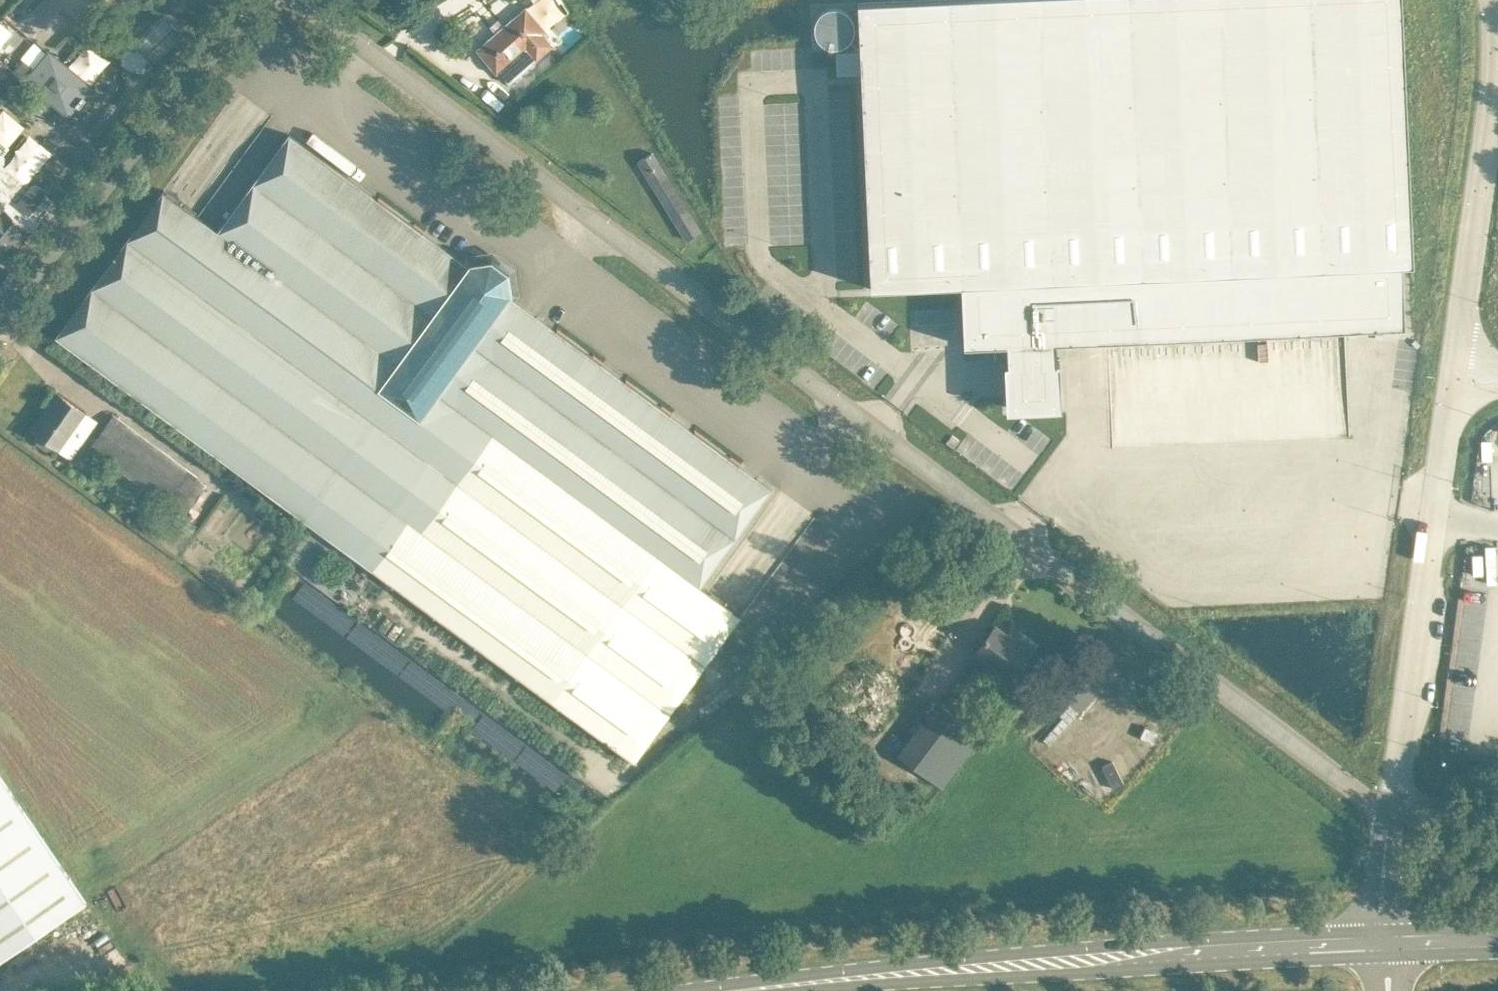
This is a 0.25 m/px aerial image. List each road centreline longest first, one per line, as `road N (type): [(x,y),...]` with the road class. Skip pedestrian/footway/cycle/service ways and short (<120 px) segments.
road 1 (unclassified): [(1340,779),(301,0)]
road 2 (tertiary): [(1382,930),(961,958),(695,990)]
road 3 (tertiary): [(799,990),(1387,955)]
road 4 (unclassified): [(1391,810),(1455,378)]
road 5 (unclassified): [(0,314),(255,0)]
road 6 (unclassified): [(1455,378),(1496,63),(1494,0)]
road 7 (unclassified): [(1382,930),(1391,810)]

